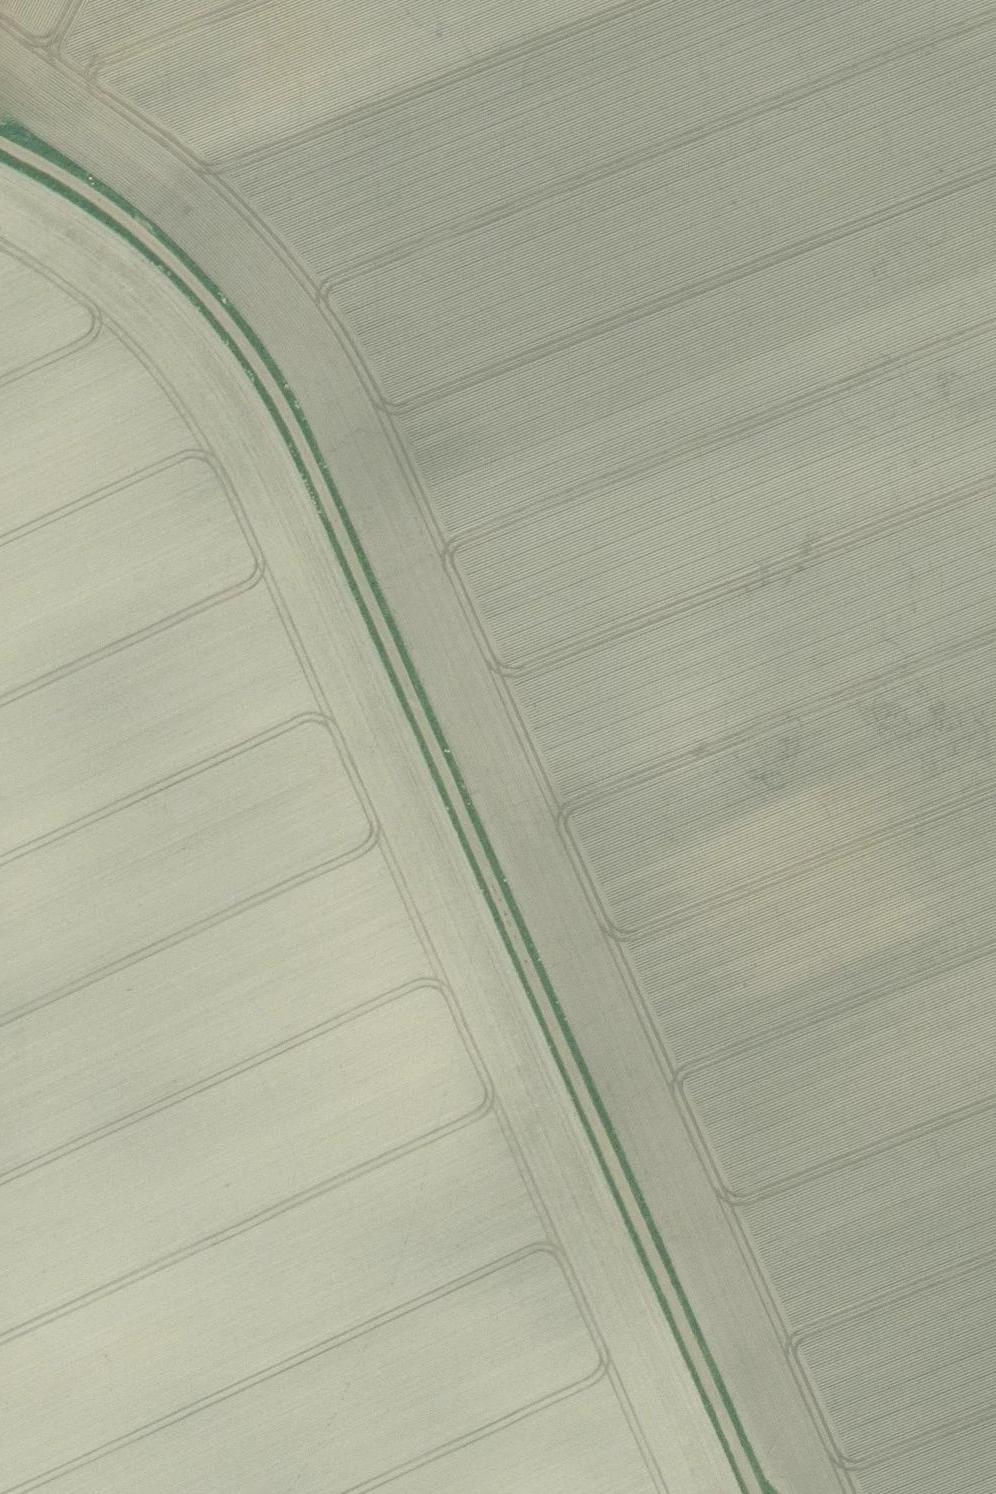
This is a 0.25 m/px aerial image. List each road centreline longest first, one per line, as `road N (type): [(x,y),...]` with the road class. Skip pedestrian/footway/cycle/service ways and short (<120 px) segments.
road 1 (unclassified): [(755,1493),(284,409),(235,330),(174,260),(84,186),(0,142)]

